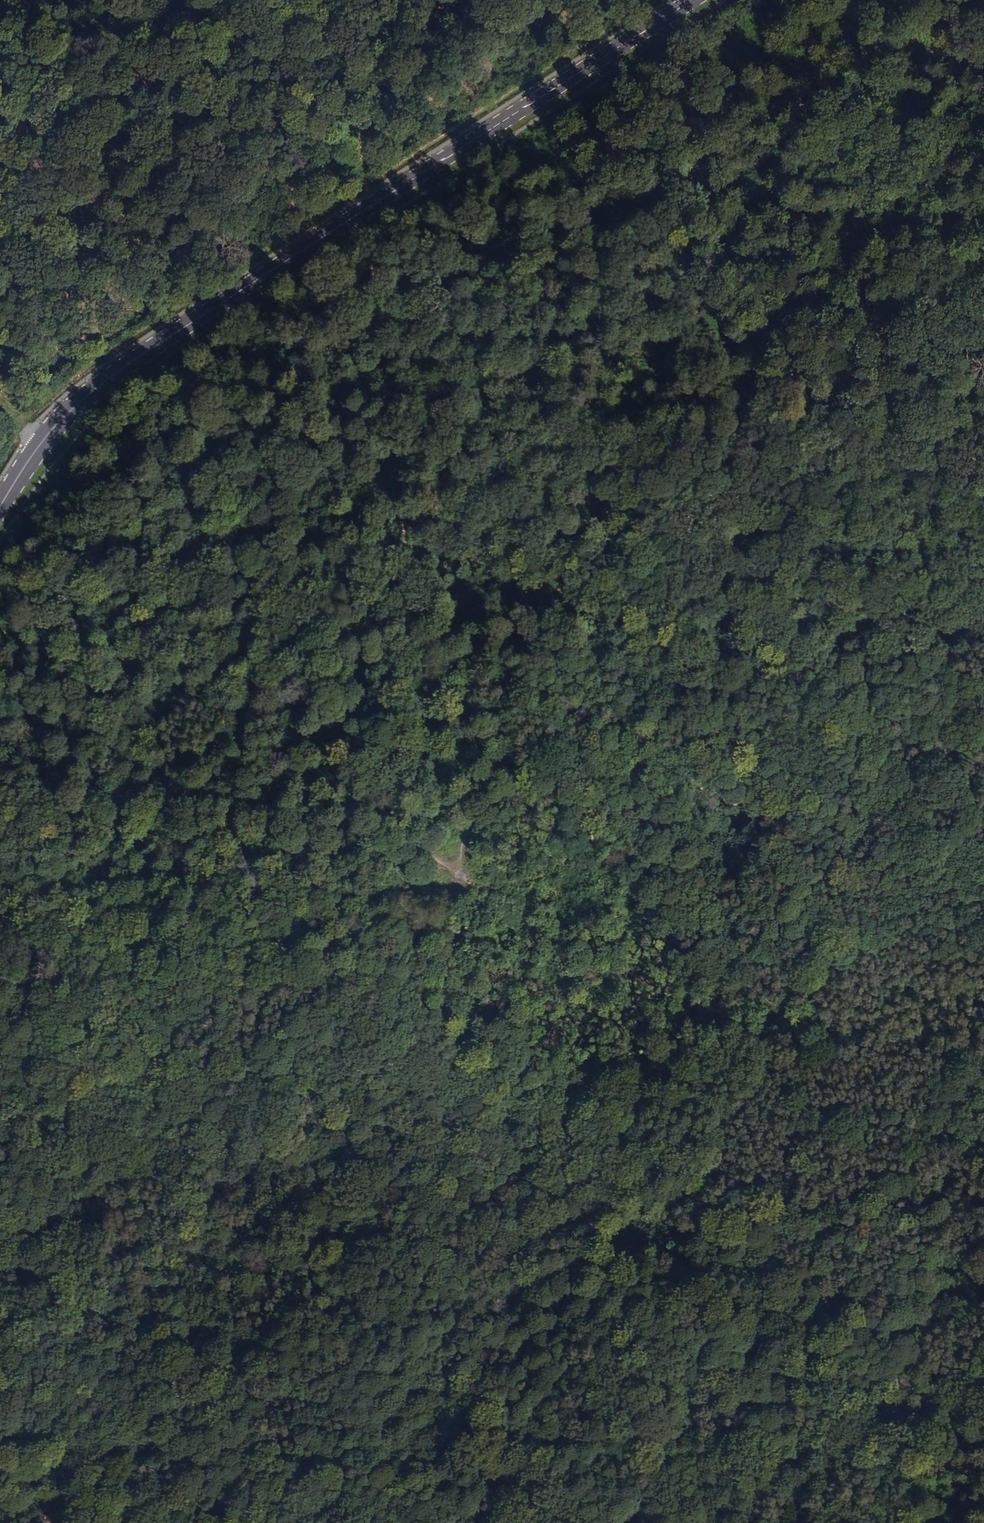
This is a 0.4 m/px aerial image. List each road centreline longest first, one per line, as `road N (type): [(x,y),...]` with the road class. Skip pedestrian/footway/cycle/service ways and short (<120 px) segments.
road 1 (primary): [(695,0),(129,362),(67,413),(0,507)]
road 2 (track): [(453,794),(531,762),(574,755),(844,744),(983,770)]

